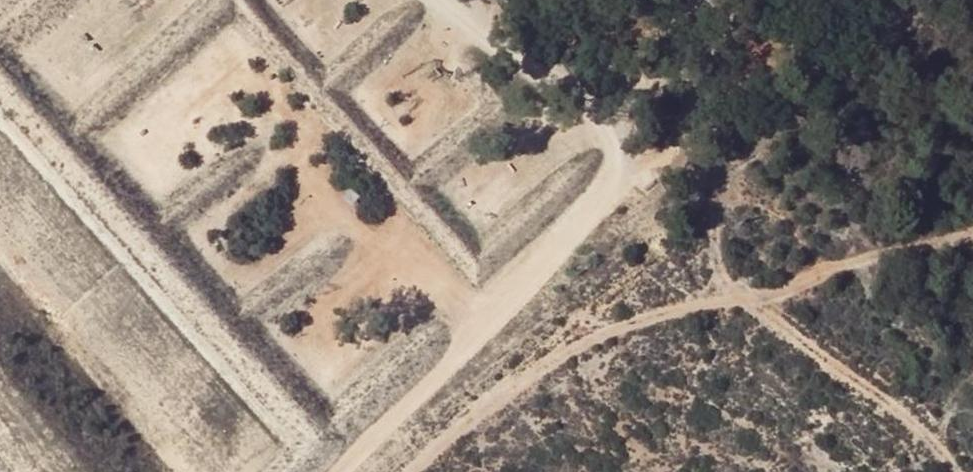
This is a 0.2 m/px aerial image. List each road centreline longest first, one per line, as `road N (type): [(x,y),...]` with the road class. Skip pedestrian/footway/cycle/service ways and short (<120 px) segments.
road 1 (track): [(339,471),(513,306),(582,222),(602,187),(612,139),(663,94),(716,121),(714,257),(740,297),(949,233),(972,253)]
road 2 (track): [(740,297),(637,320),(429,442),(399,471)]
road 3 (track): [(456,0),(612,139)]

